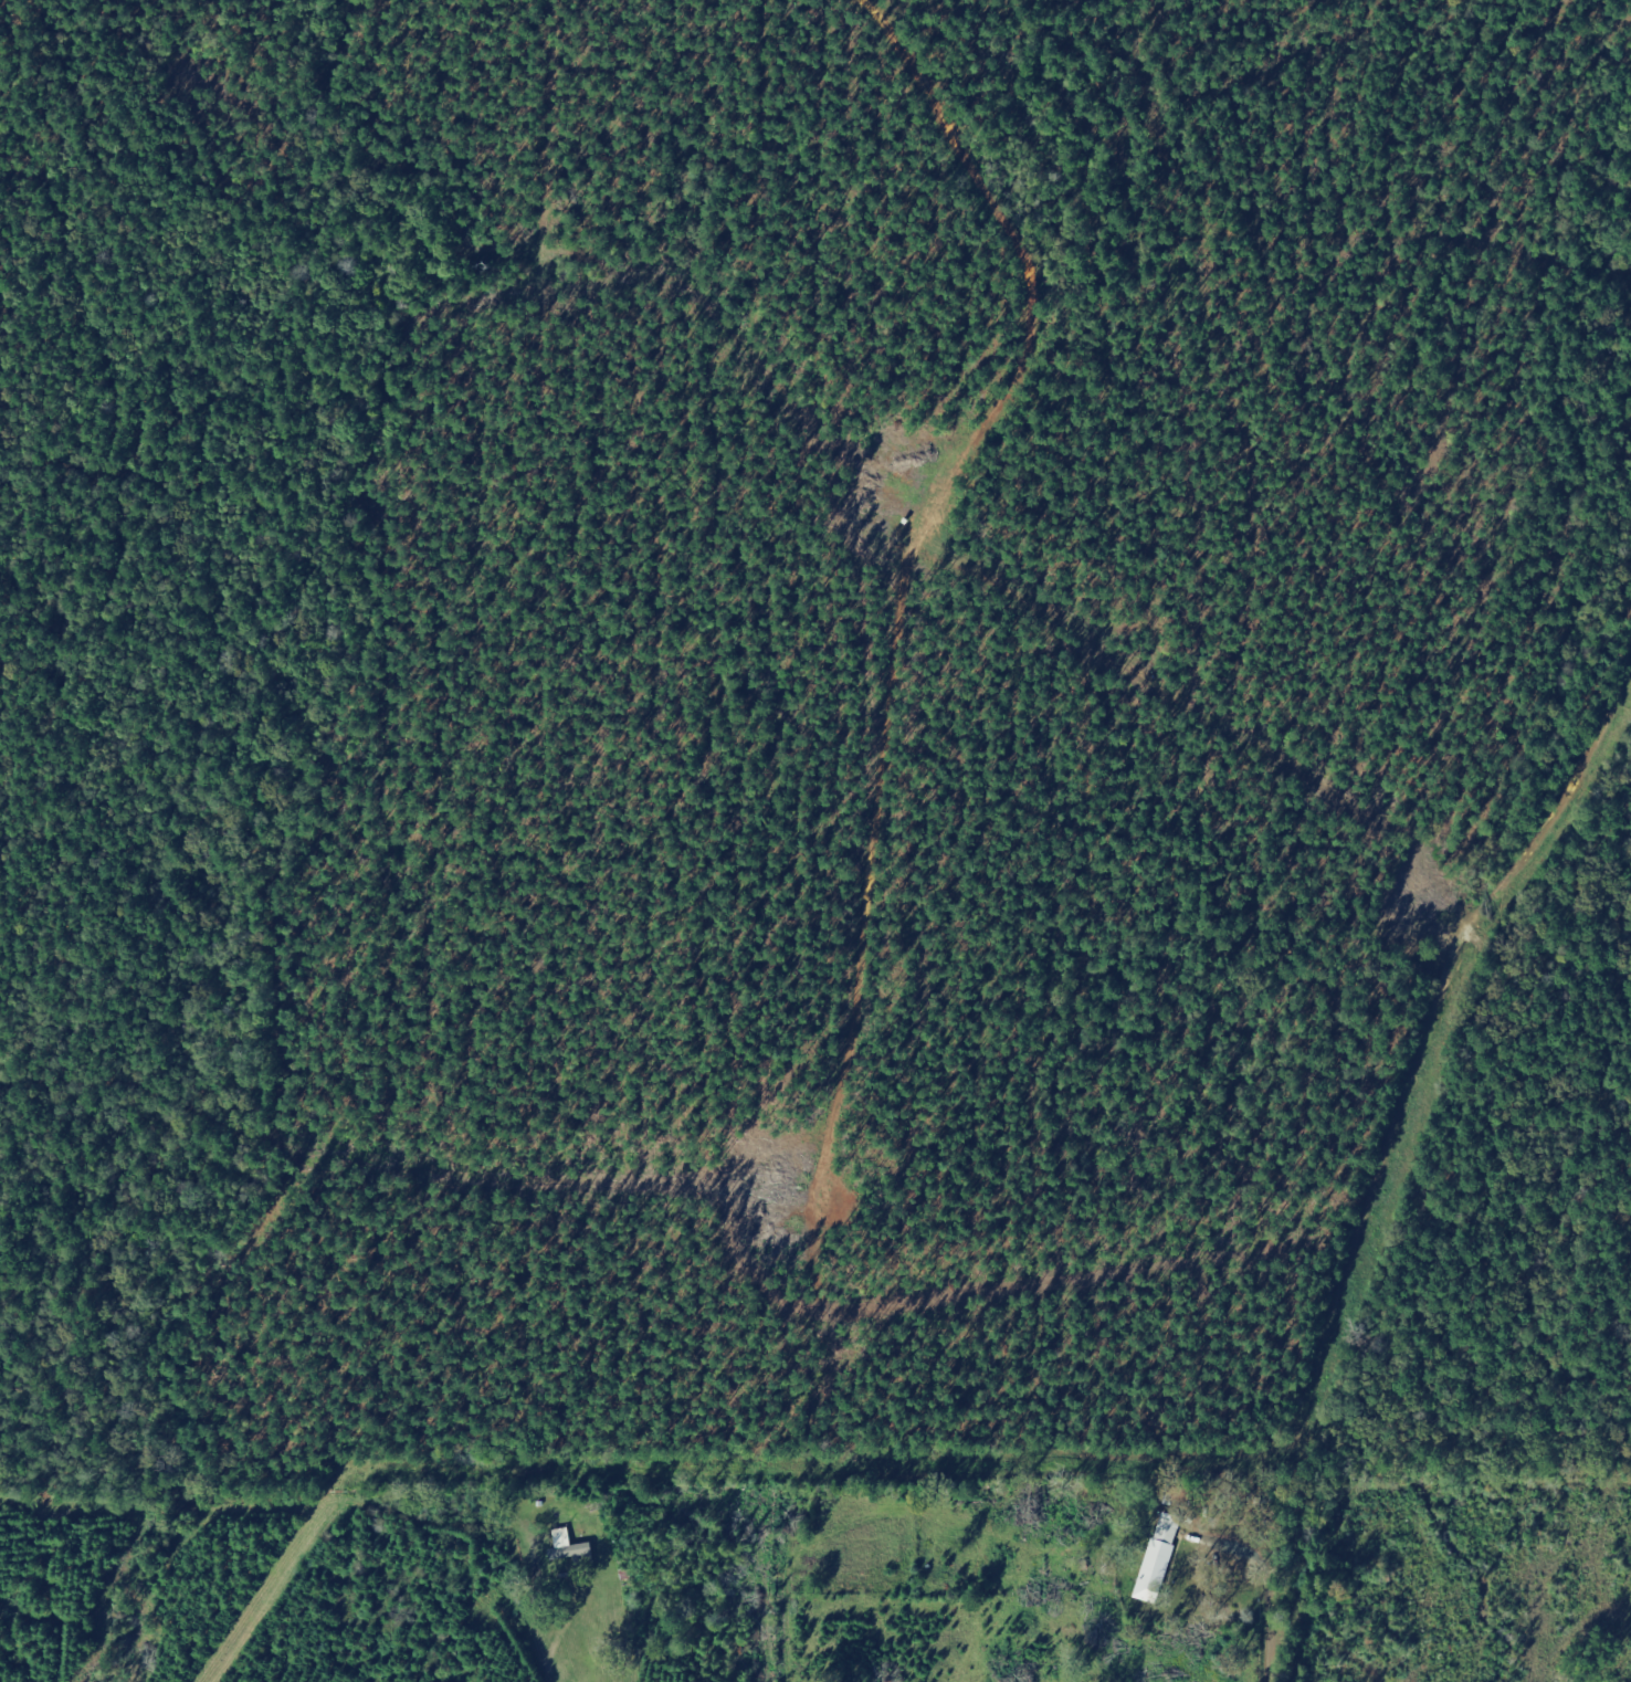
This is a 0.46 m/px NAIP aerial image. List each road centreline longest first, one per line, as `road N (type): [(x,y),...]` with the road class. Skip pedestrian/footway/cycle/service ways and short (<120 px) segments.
road 1 (residential): [(1302,1681),(1311,1533),(1547,918),(1630,739)]
road 2 (residential): [(639,1681),(662,1654),(662,1594),(623,1544)]

